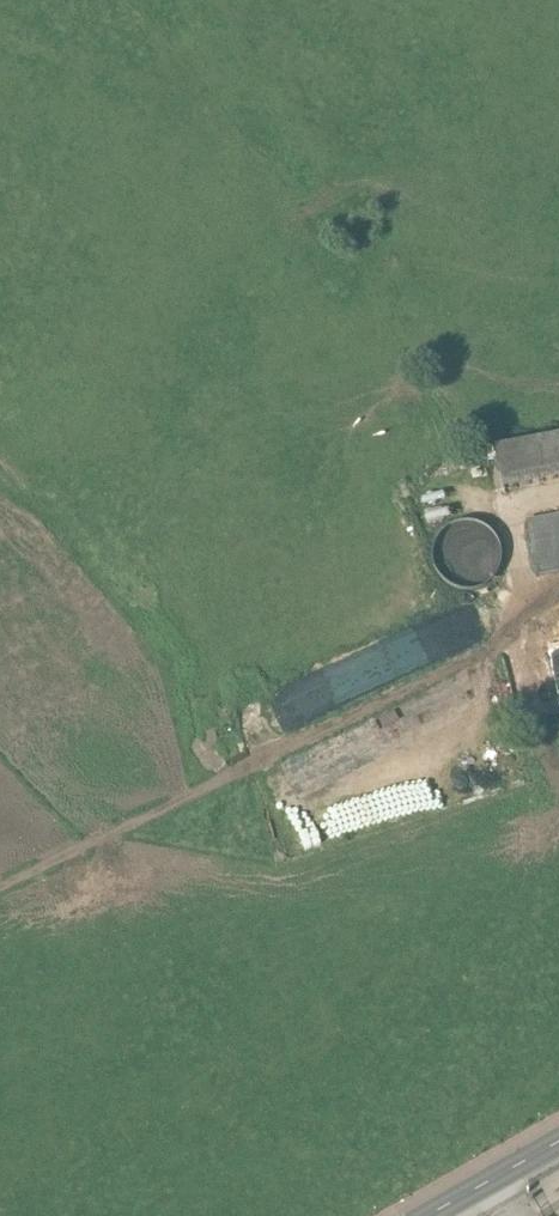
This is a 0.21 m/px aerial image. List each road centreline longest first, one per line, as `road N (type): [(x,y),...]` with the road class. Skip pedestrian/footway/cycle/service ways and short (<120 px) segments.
road 1 (track): [(0,884),(529,633),(510,507),(558,498)]
road 2 (tertiary): [(558,1142),(429,1215)]

